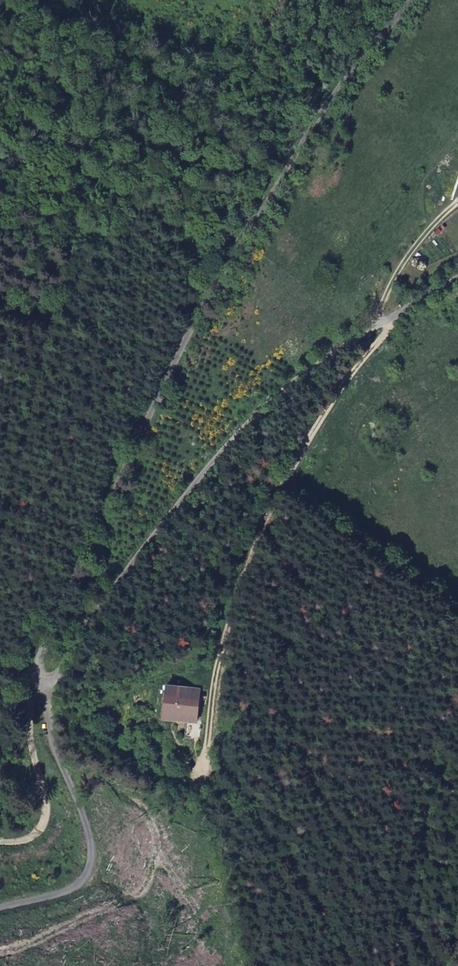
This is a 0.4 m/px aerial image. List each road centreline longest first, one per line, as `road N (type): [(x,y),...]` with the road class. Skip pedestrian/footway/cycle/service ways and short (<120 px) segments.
road 1 (unclassified): [(44,688),(37,677),(45,645),(177,361),(342,88),(412,0)]
road 2 (track): [(383,322),(379,343),(279,493),(220,654),(206,798),(243,965)]
road 3 (unclassified): [(457,277),(352,340),(257,415),(176,508),(44,688)]
road 4 (unclassified): [(44,688),(98,864),(74,885),(0,903)]
road 5 (track): [(0,842),(29,839),(44,821),(30,728),(44,688)]
road 6 (track): [(379,324),(403,264),(457,199)]

